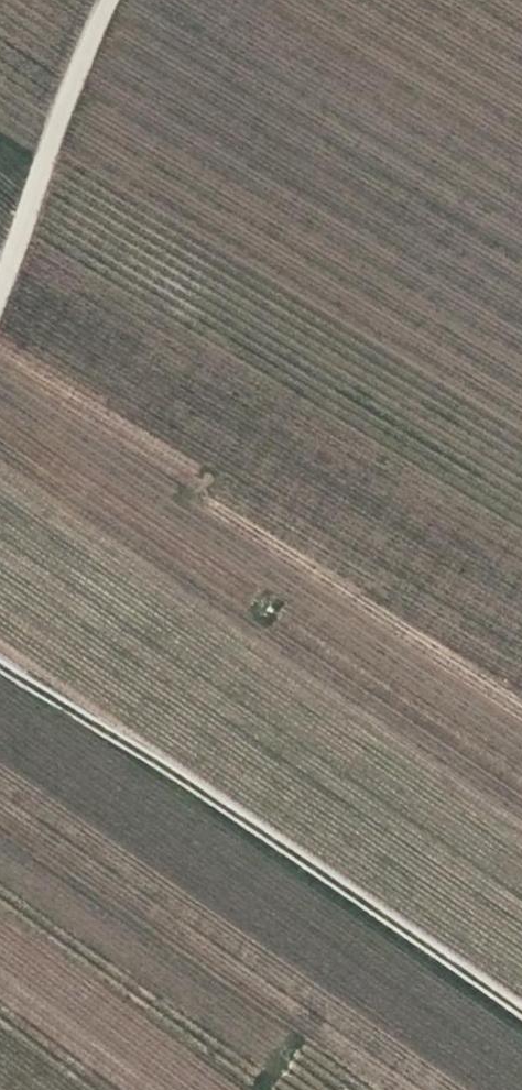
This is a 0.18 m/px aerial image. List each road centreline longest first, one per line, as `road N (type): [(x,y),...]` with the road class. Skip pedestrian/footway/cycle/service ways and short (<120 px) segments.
road 1 (track): [(0,663),(521,1007)]
road 2 (track): [(109,0),(0,284)]

